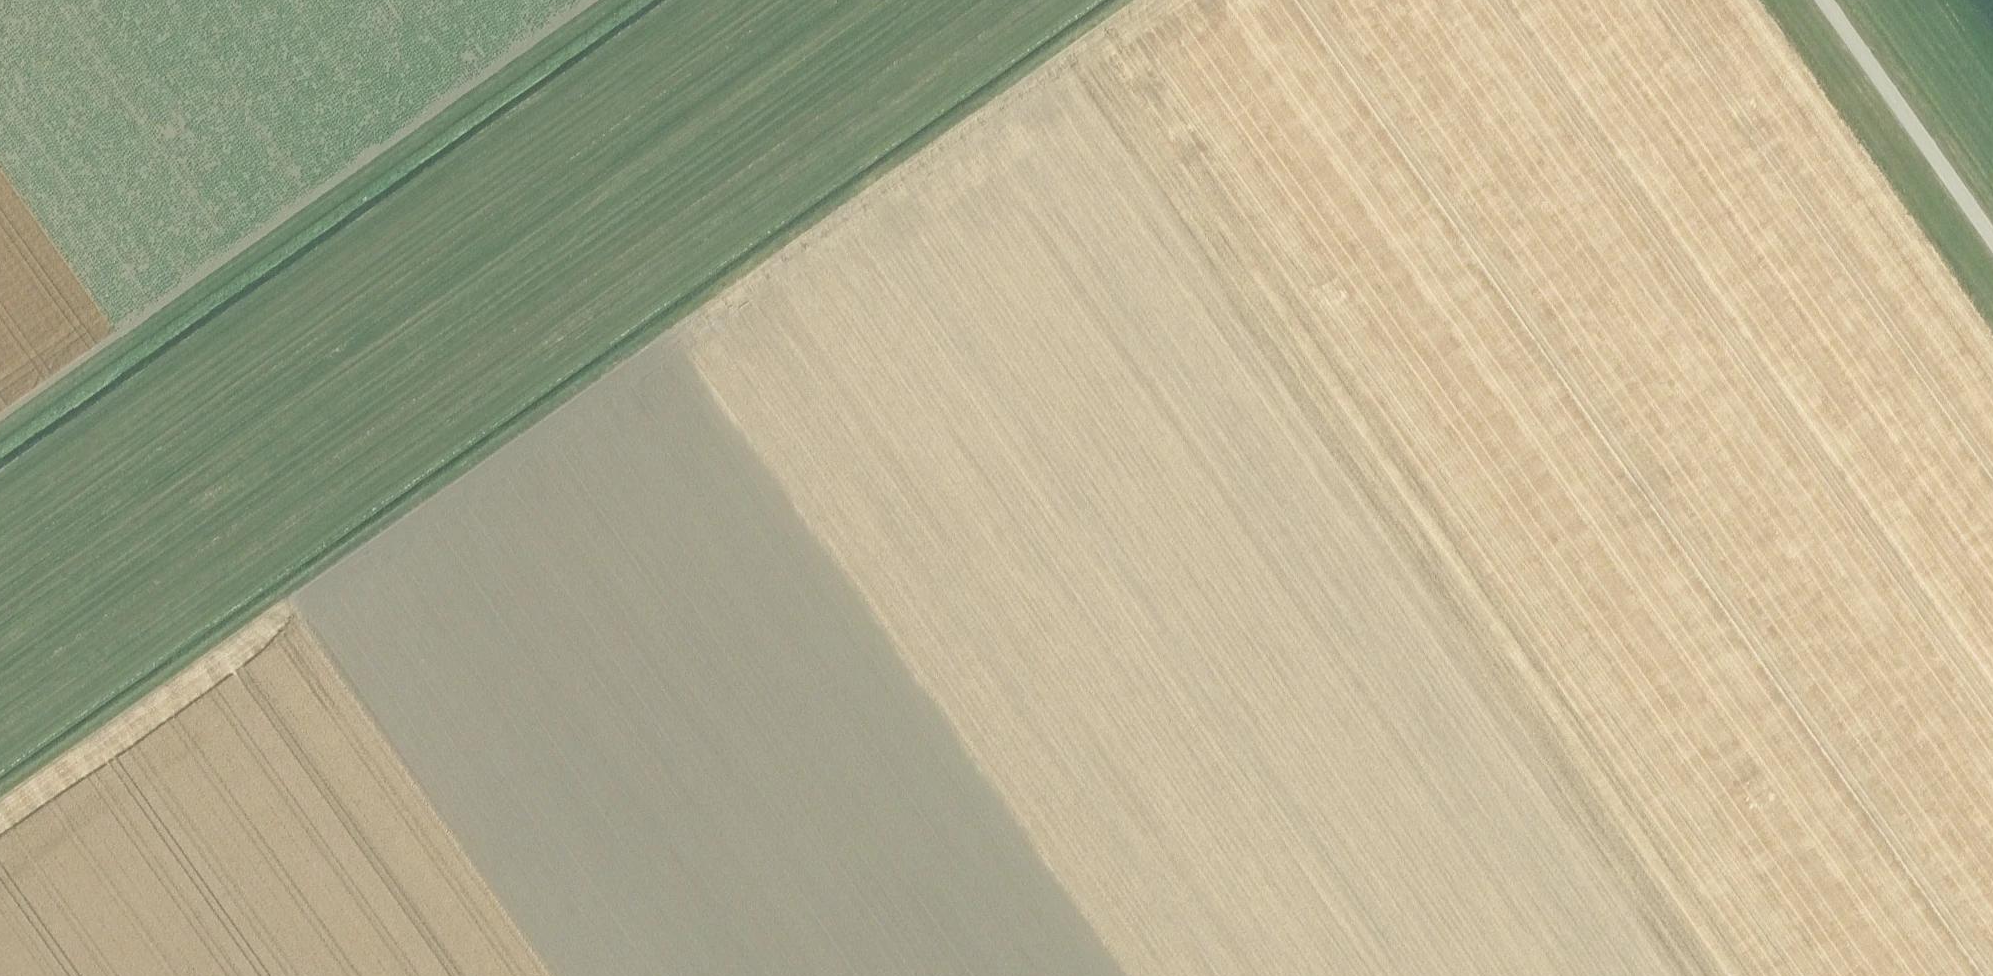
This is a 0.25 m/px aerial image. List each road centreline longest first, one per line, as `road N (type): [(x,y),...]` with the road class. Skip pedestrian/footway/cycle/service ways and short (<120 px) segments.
road 1 (unclassified): [(1992,235),(1829,0)]

